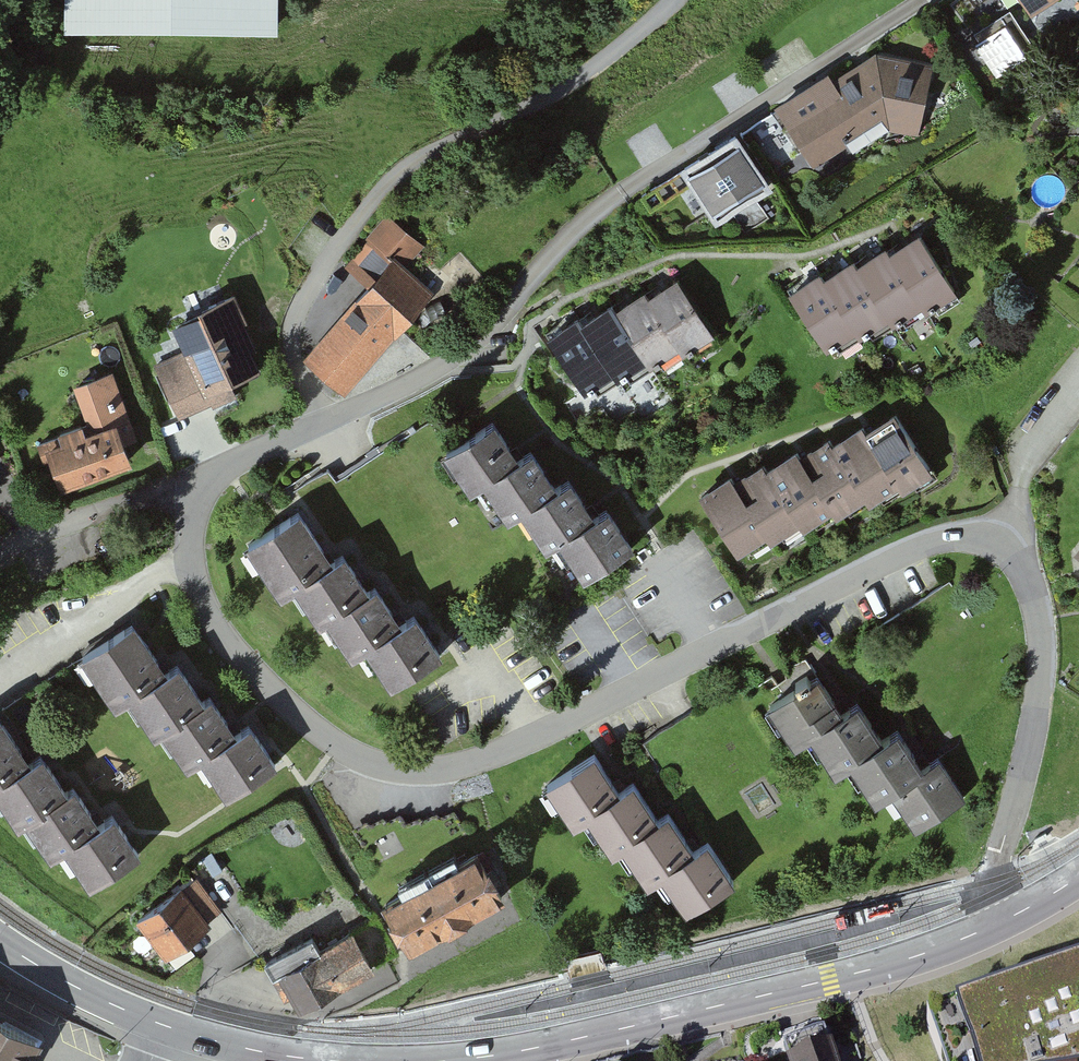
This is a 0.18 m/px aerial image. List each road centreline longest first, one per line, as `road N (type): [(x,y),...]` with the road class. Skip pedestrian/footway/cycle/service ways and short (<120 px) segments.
road 1 (residential): [(1004,913),(990,878),(1042,661),(1034,591),(1008,547),(961,535),(902,551),(534,741),(436,773),(365,761),(334,744),(272,697),(235,654),(205,611),(192,563),(196,490)]
road 2 (secondary): [(1004,913),(917,953),(829,980),(448,1060)]
road 3 (residential): [(196,490),(169,491),(58,526),(0,554)]
road 4 (secondary): [(170,1029),(95,998),(0,940)]
road 5 (secondary): [(333,1060),(170,1029)]
road 6 (residential): [(196,490),(314,429)]

